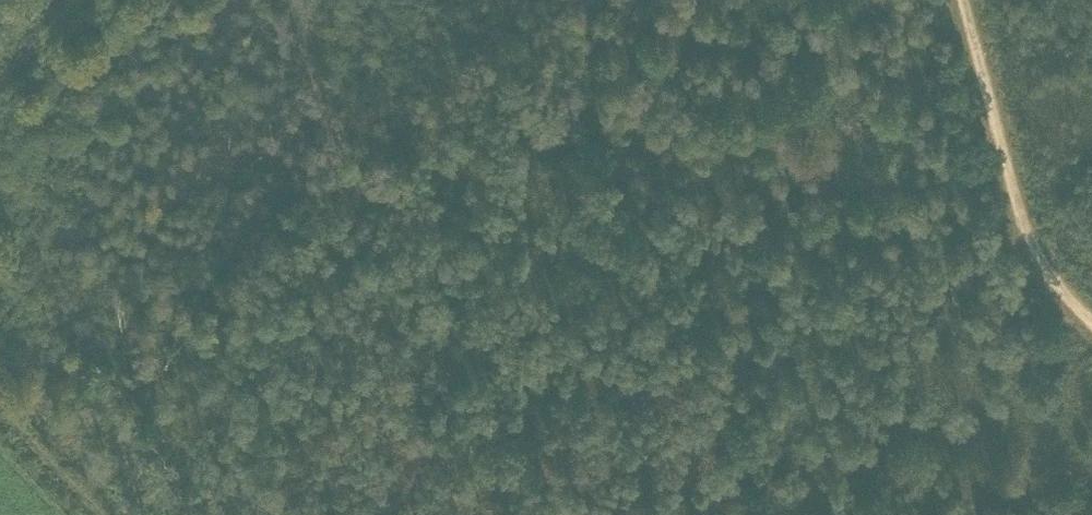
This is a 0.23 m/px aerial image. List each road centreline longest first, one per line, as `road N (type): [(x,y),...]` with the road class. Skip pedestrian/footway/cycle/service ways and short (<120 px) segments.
road 1 (track): [(970,0),(1041,263),(1091,313)]
road 2 (track): [(0,410),(102,514)]

